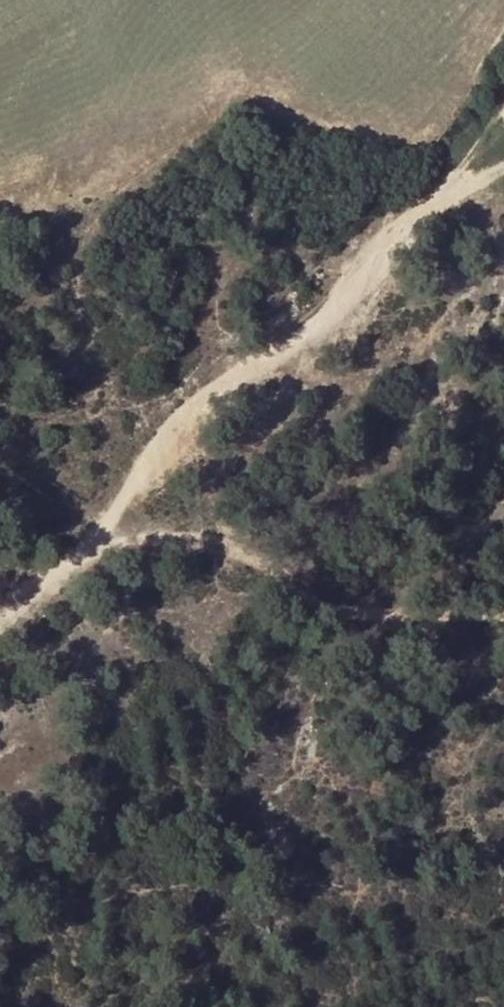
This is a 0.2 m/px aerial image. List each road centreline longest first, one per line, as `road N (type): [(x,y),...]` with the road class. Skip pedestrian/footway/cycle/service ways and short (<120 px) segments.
road 1 (track): [(0,616),(102,524),(228,373),(337,309),(503,130)]
road 2 (track): [(503,601),(405,613),(375,608),(239,545),(181,542),(127,521),(102,524)]

